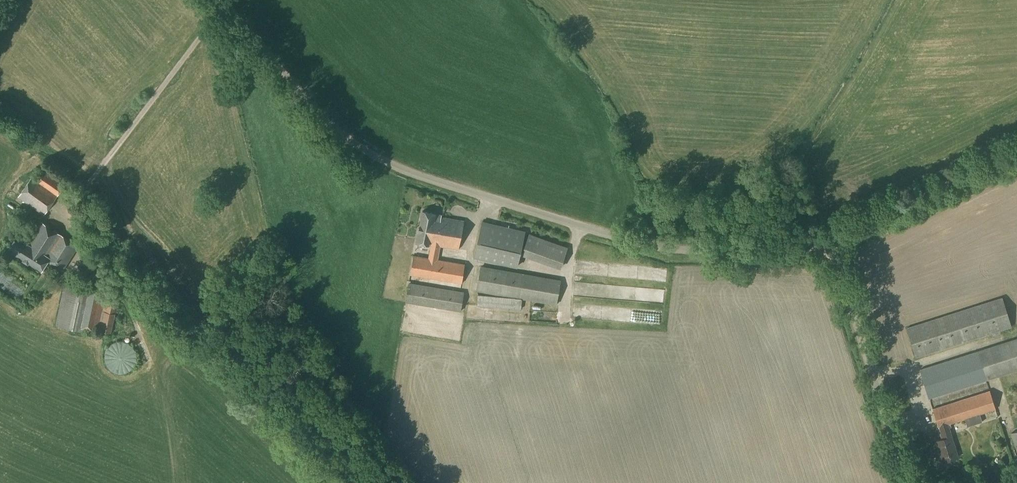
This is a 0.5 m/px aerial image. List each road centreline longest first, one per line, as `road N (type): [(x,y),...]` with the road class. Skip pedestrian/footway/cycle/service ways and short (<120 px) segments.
road 1 (unclassified): [(824,262),(740,270),(639,265),(394,184),(329,141),(205,0)]
road 2 (unclassified): [(893,482),(824,262)]
road 3 (unclassified): [(824,262),(1016,166)]

